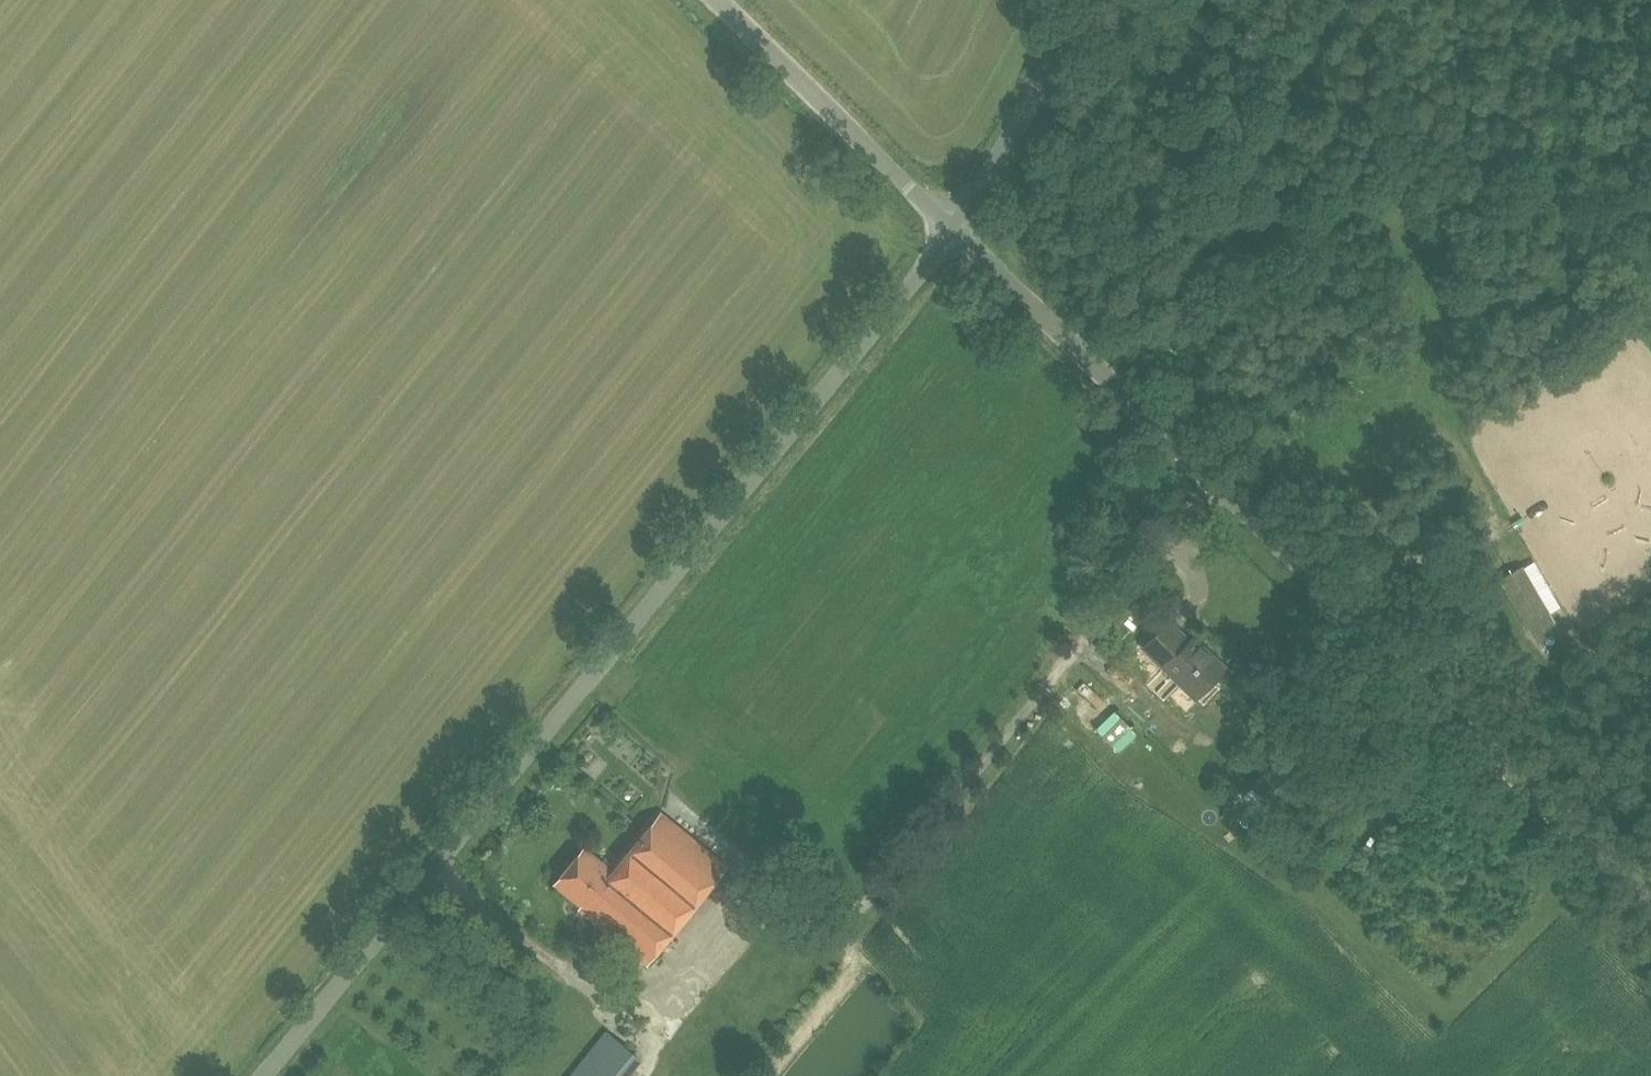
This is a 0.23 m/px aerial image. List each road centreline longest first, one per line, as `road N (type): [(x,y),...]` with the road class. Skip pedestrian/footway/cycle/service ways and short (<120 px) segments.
road 1 (unclassified): [(258,1075),(908,289),(952,225)]
road 2 (unclassified): [(1650,908),(952,225)]
road 3 (unclassified): [(952,225),(719,0)]
road 4 (unclassified): [(952,225),(1089,0)]

